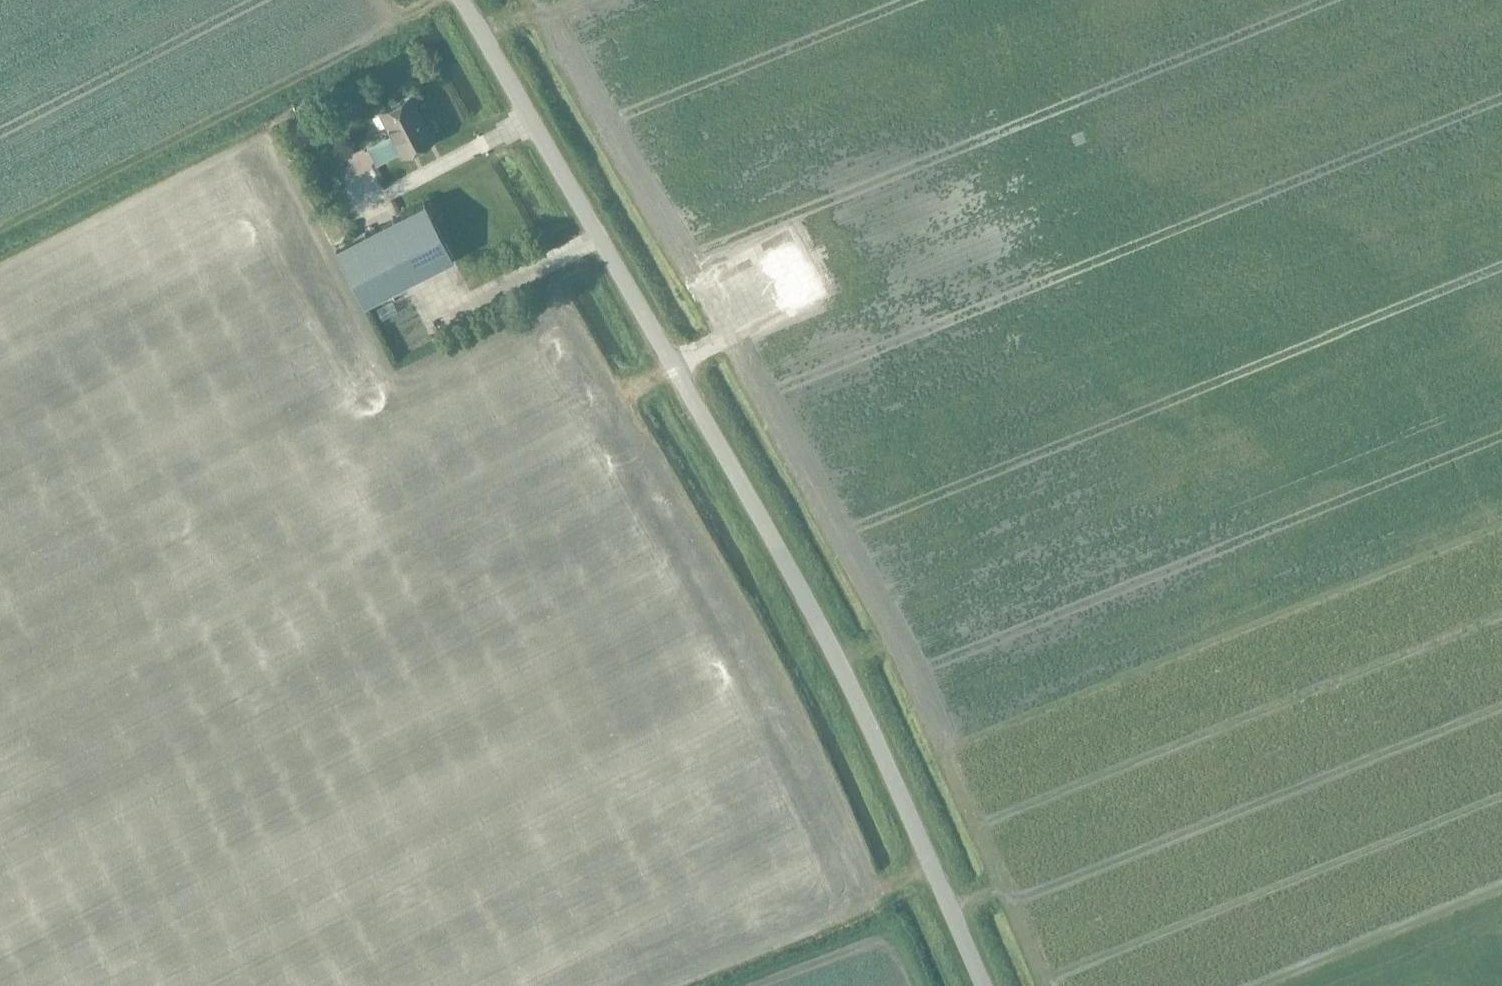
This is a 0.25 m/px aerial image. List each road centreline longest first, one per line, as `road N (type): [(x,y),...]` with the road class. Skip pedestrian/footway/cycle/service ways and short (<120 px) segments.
road 1 (unclassified): [(979,985),(815,616),(459,0)]

